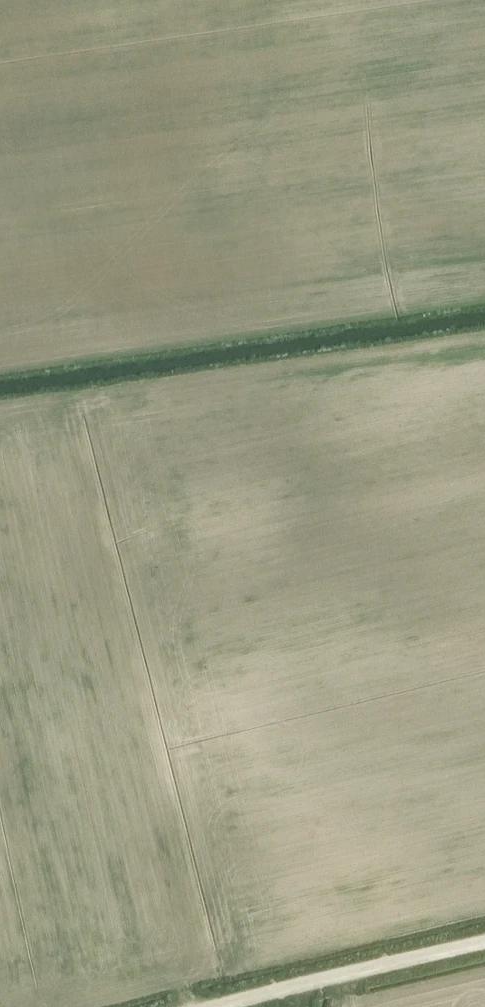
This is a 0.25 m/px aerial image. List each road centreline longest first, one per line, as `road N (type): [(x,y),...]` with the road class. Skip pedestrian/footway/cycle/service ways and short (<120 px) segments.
road 1 (track): [(484,940),(207,1006)]

